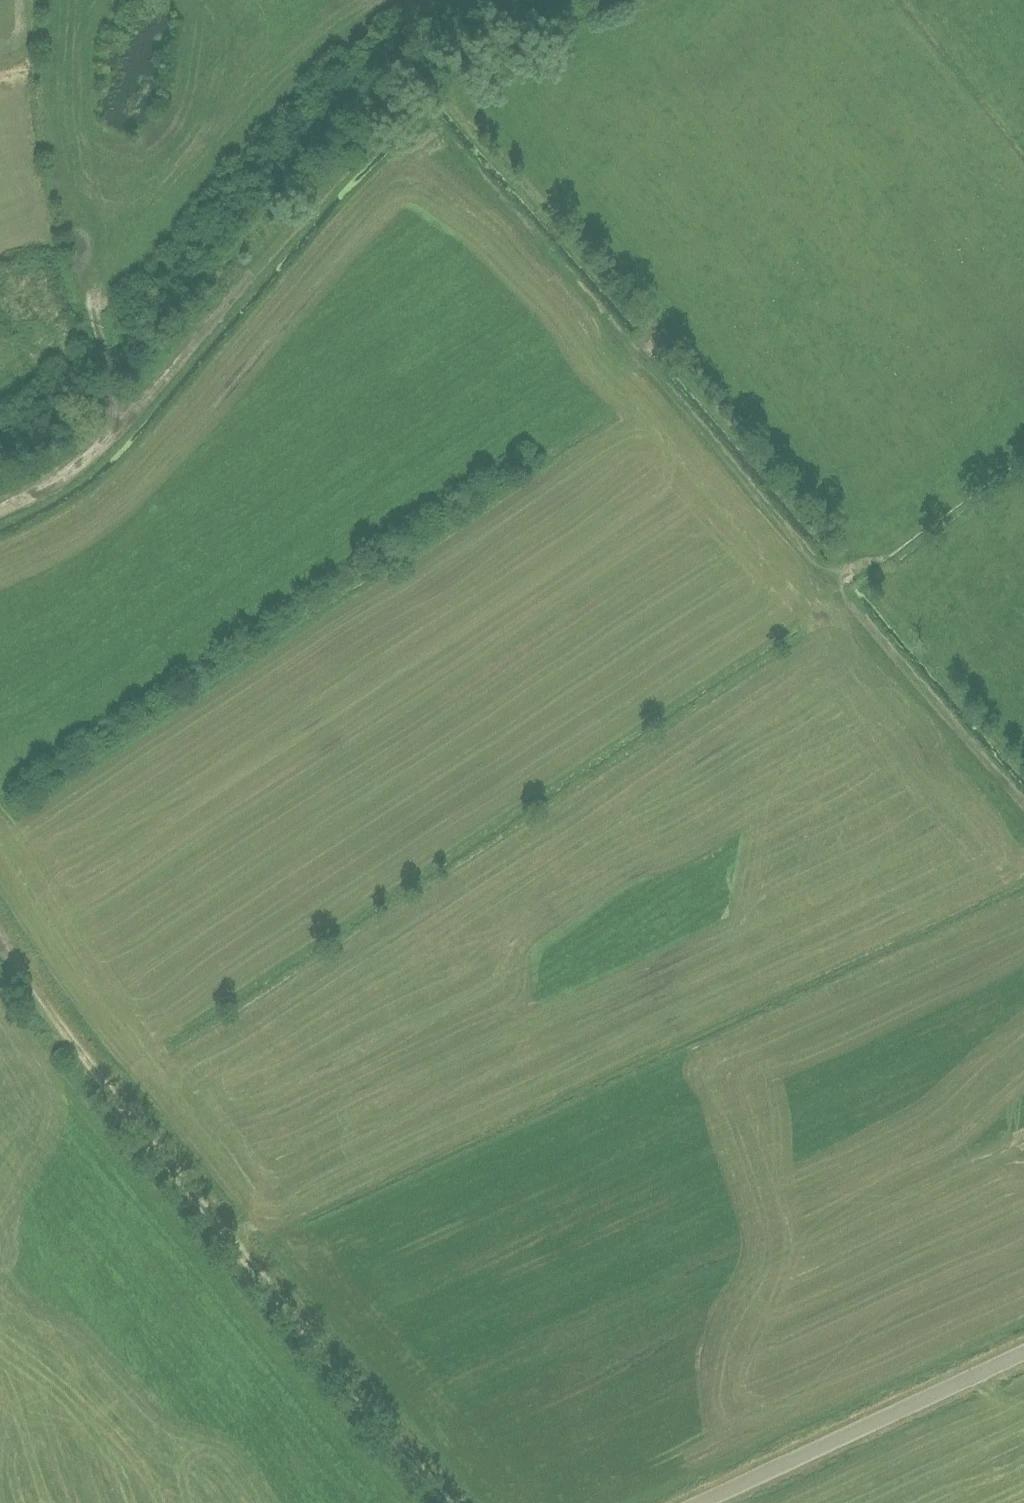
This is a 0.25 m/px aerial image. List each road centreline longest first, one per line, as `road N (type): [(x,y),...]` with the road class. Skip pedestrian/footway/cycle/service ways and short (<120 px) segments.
road 1 (track): [(635,0),(464,48),(427,71),(405,120),(335,183),(117,433),(76,467),(0,508)]
road 2 (track): [(0,932),(63,1030),(446,1502)]
road 3 (unclassified): [(701,1502),(1023,1352)]

